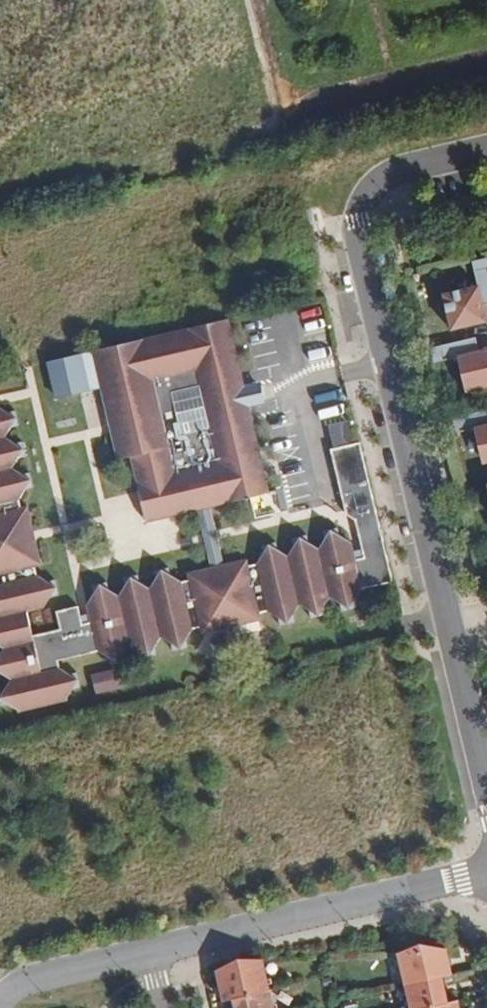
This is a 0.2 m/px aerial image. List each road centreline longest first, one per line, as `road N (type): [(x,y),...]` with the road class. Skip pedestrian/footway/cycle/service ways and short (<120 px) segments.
road 1 (residential): [(355,207),(351,240),(486,784)]
road 2 (residential): [(0,1007),(18,984),(486,872)]
road 3 (residential): [(355,207),(396,171),(486,150)]

